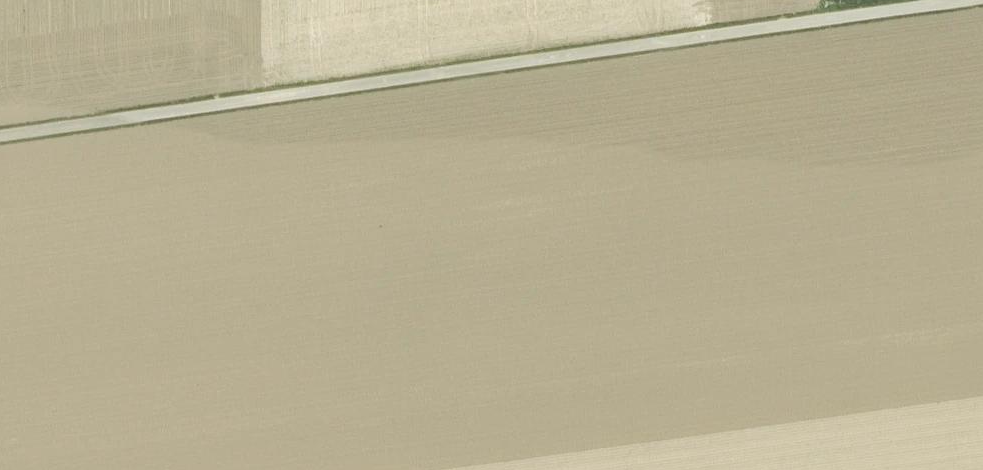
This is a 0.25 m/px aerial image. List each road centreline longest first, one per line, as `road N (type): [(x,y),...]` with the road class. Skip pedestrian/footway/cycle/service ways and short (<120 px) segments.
road 1 (track): [(0,137),(974,0)]

